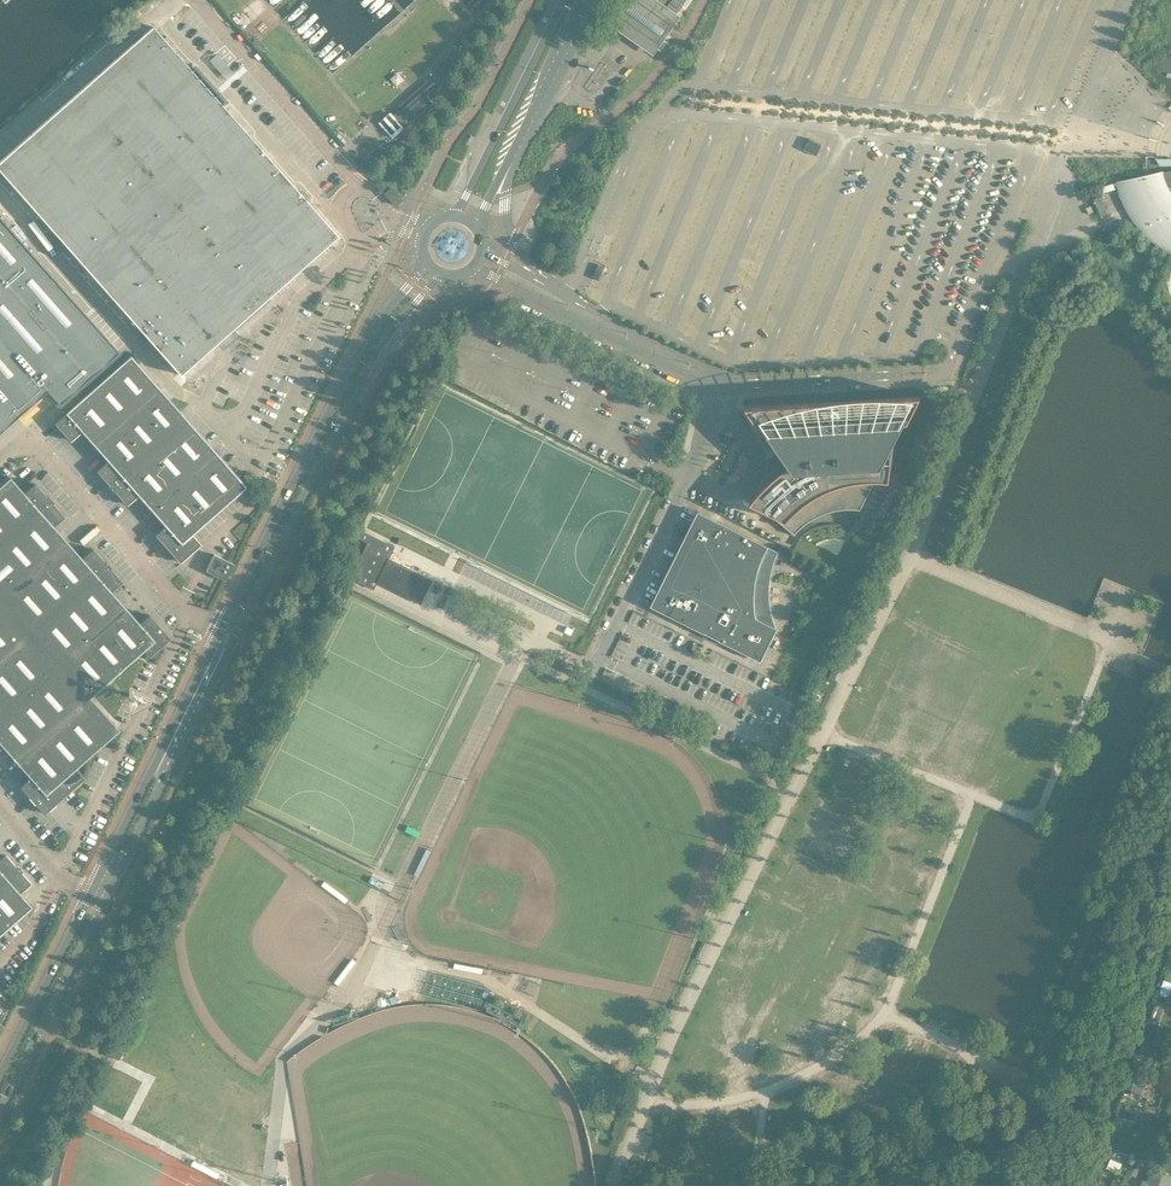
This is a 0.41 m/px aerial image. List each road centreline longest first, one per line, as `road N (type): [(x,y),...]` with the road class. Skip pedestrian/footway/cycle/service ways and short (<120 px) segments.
road 1 (tertiary): [(427,264),(375,324),(224,625)]
road 2 (tertiary): [(237,631),(388,332),(441,274)]
road 3 (unclassified): [(564,656),(595,671),(691,478),(725,384)]
road 4 (unclassified): [(224,625),(190,612),(40,449),(11,451),(0,460)]
road 5 (tertiary): [(224,625),(92,890)]
road 6 (tertiary): [(106,896),(237,631)]
road 7 (tertiary): [(567,0),(455,216)]
road 8 (tertiary): [(0,1105),(106,896)]
road 9 (unclassified): [(725,384),(943,373)]
road 10 (tertiary): [(92,890),(0,1076)]
road 11 (unclassified): [(553,292),(725,384)]
road 12 (unclassified): [(553,292),(512,241),(505,215),(520,143)]
road 13 (tertiary): [(520,143),(590,0)]
road 14 (unclassified): [(0,807),(59,874),(92,890)]

